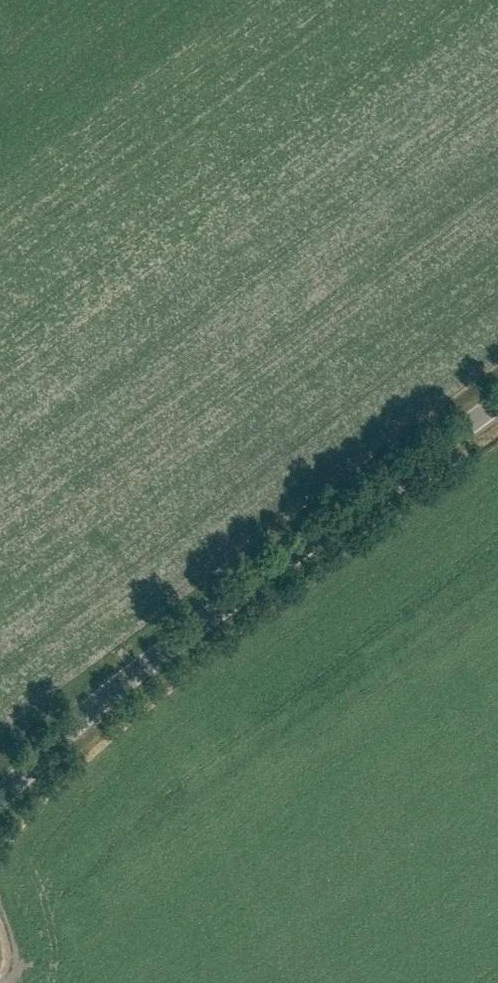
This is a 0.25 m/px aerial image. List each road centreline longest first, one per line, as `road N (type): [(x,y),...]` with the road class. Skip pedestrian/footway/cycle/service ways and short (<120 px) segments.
road 1 (tertiary): [(0,801),(145,656),(497,396)]

